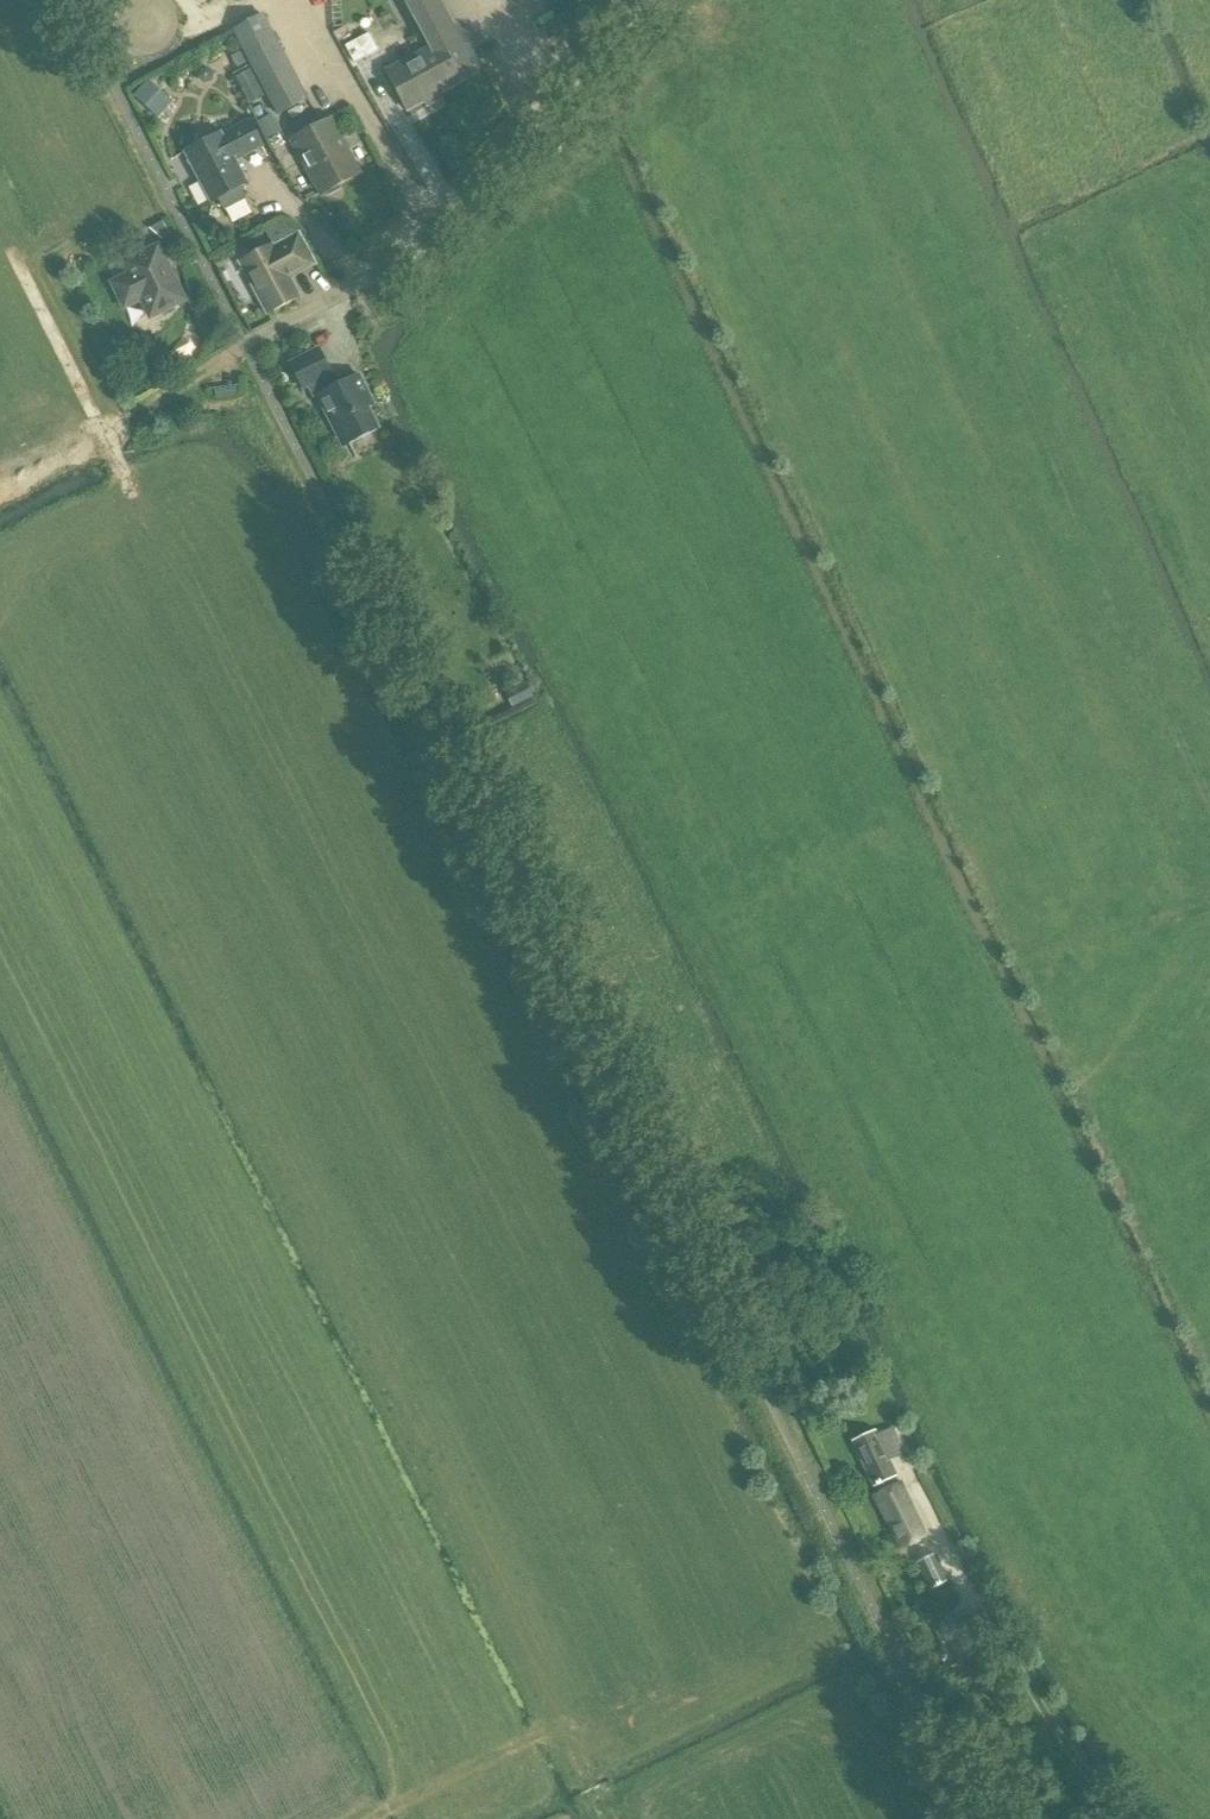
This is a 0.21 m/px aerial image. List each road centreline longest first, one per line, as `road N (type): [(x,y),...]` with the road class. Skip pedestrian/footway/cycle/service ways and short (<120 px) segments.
road 1 (unclassified): [(244,343),(372,274),(434,220),(630,0)]

